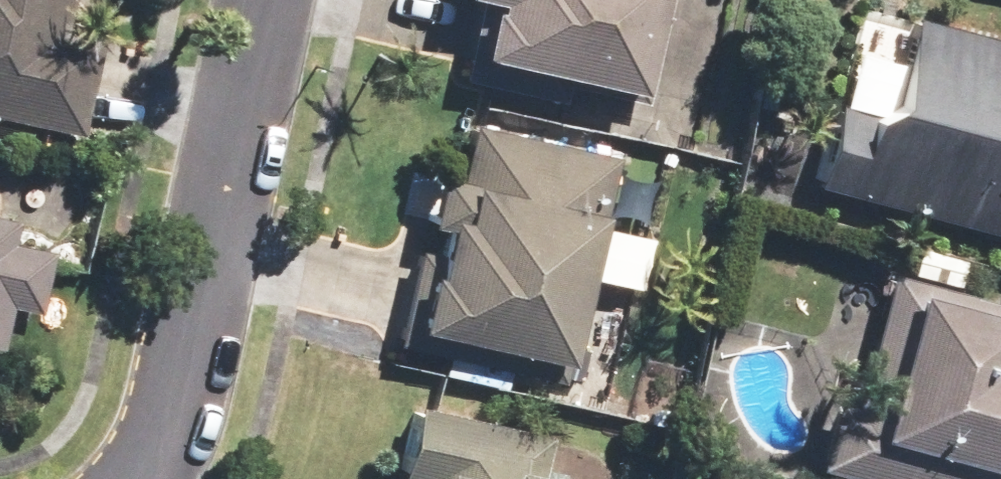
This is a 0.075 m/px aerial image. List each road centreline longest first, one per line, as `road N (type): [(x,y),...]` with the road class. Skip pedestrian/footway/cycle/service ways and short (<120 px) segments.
road 1 (residential): [(255,0),(171,388),(142,478)]

